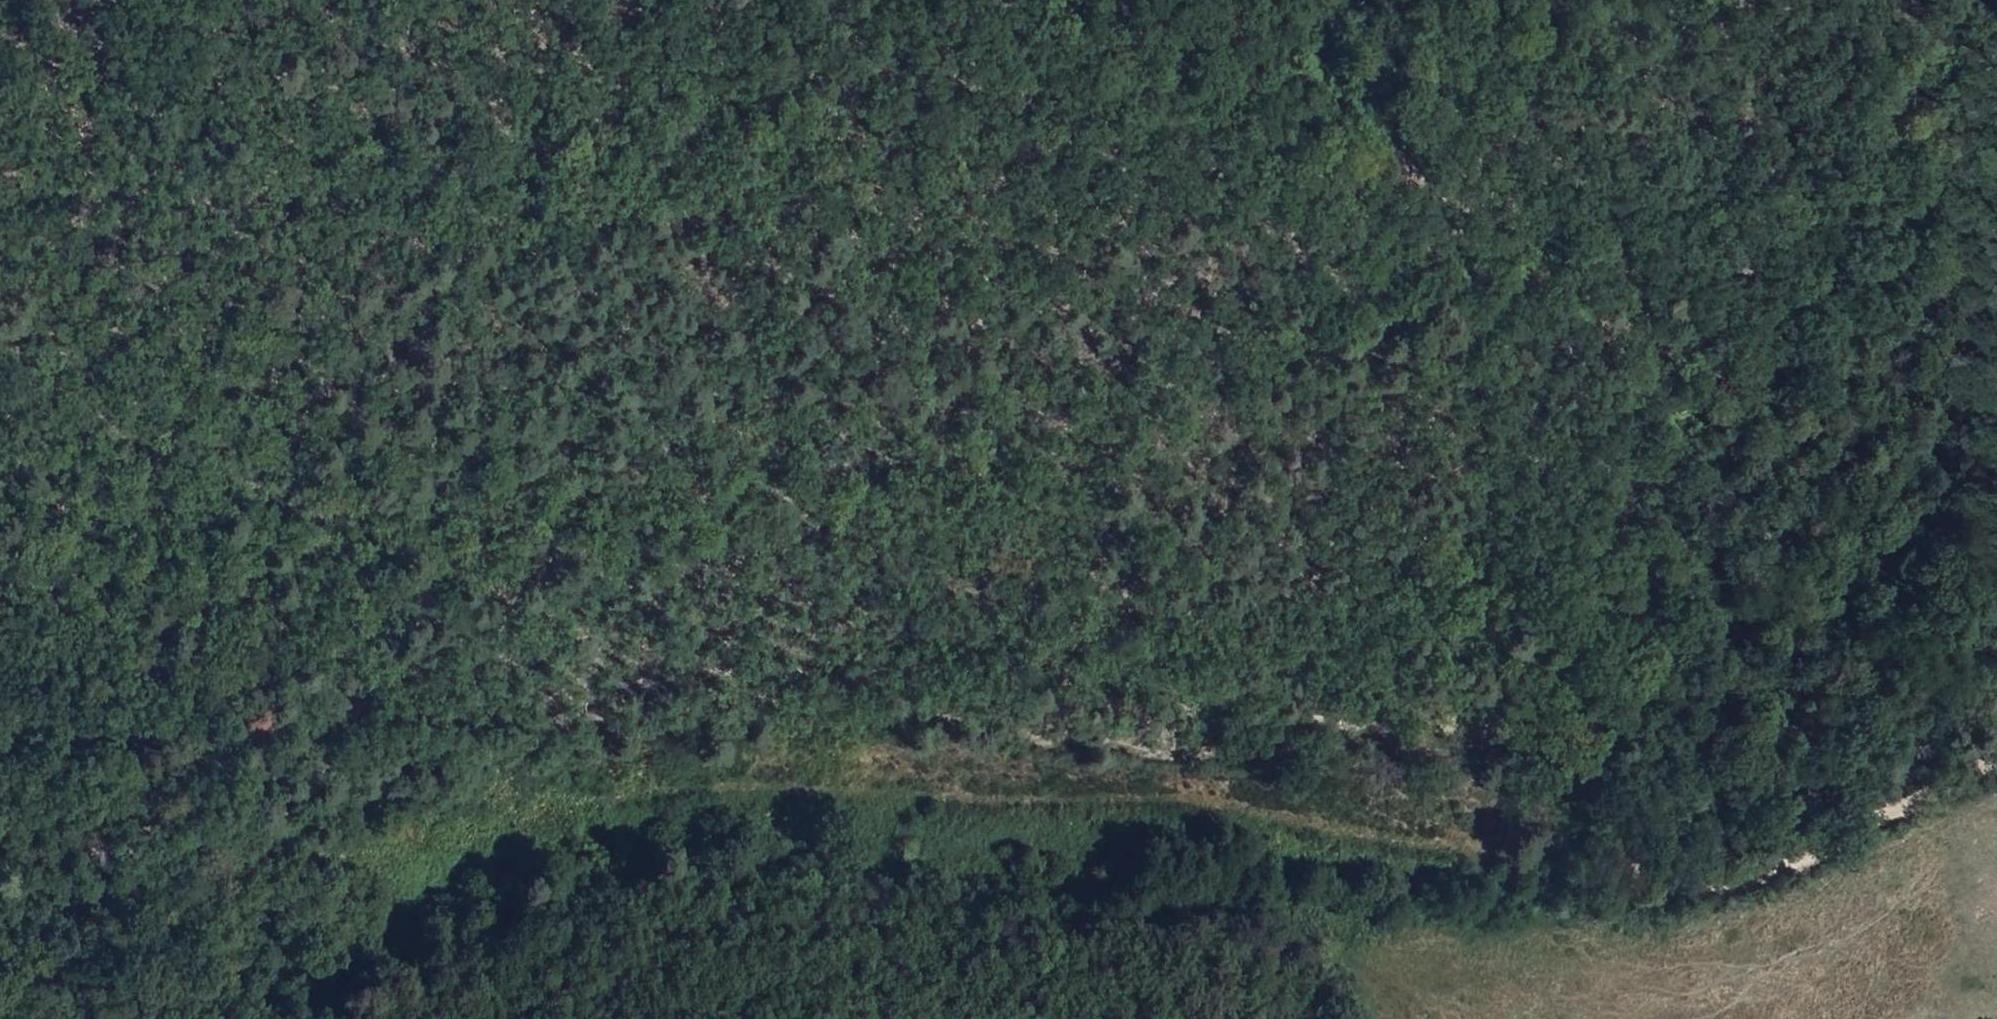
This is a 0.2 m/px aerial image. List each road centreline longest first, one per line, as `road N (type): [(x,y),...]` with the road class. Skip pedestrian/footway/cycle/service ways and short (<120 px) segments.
road 1 (track): [(1557,777),(1827,451),(1996,263)]

